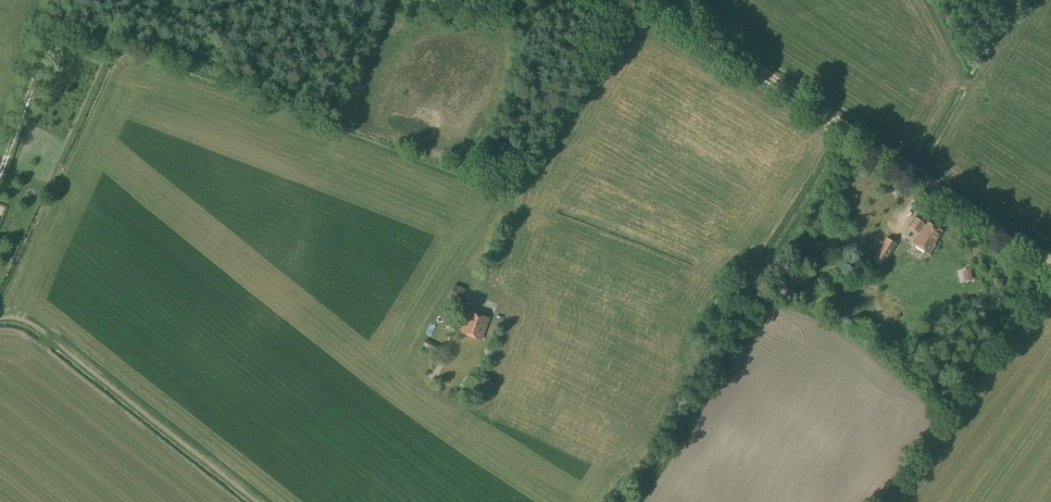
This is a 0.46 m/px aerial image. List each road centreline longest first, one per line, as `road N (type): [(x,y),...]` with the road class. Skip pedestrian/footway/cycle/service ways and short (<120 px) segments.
road 1 (track): [(655,0),(1050,259)]
road 2 (track): [(646,0),(531,168),(472,298)]
road 3 (track): [(874,501),(1050,264)]
road 4 (track): [(0,153),(59,0)]

